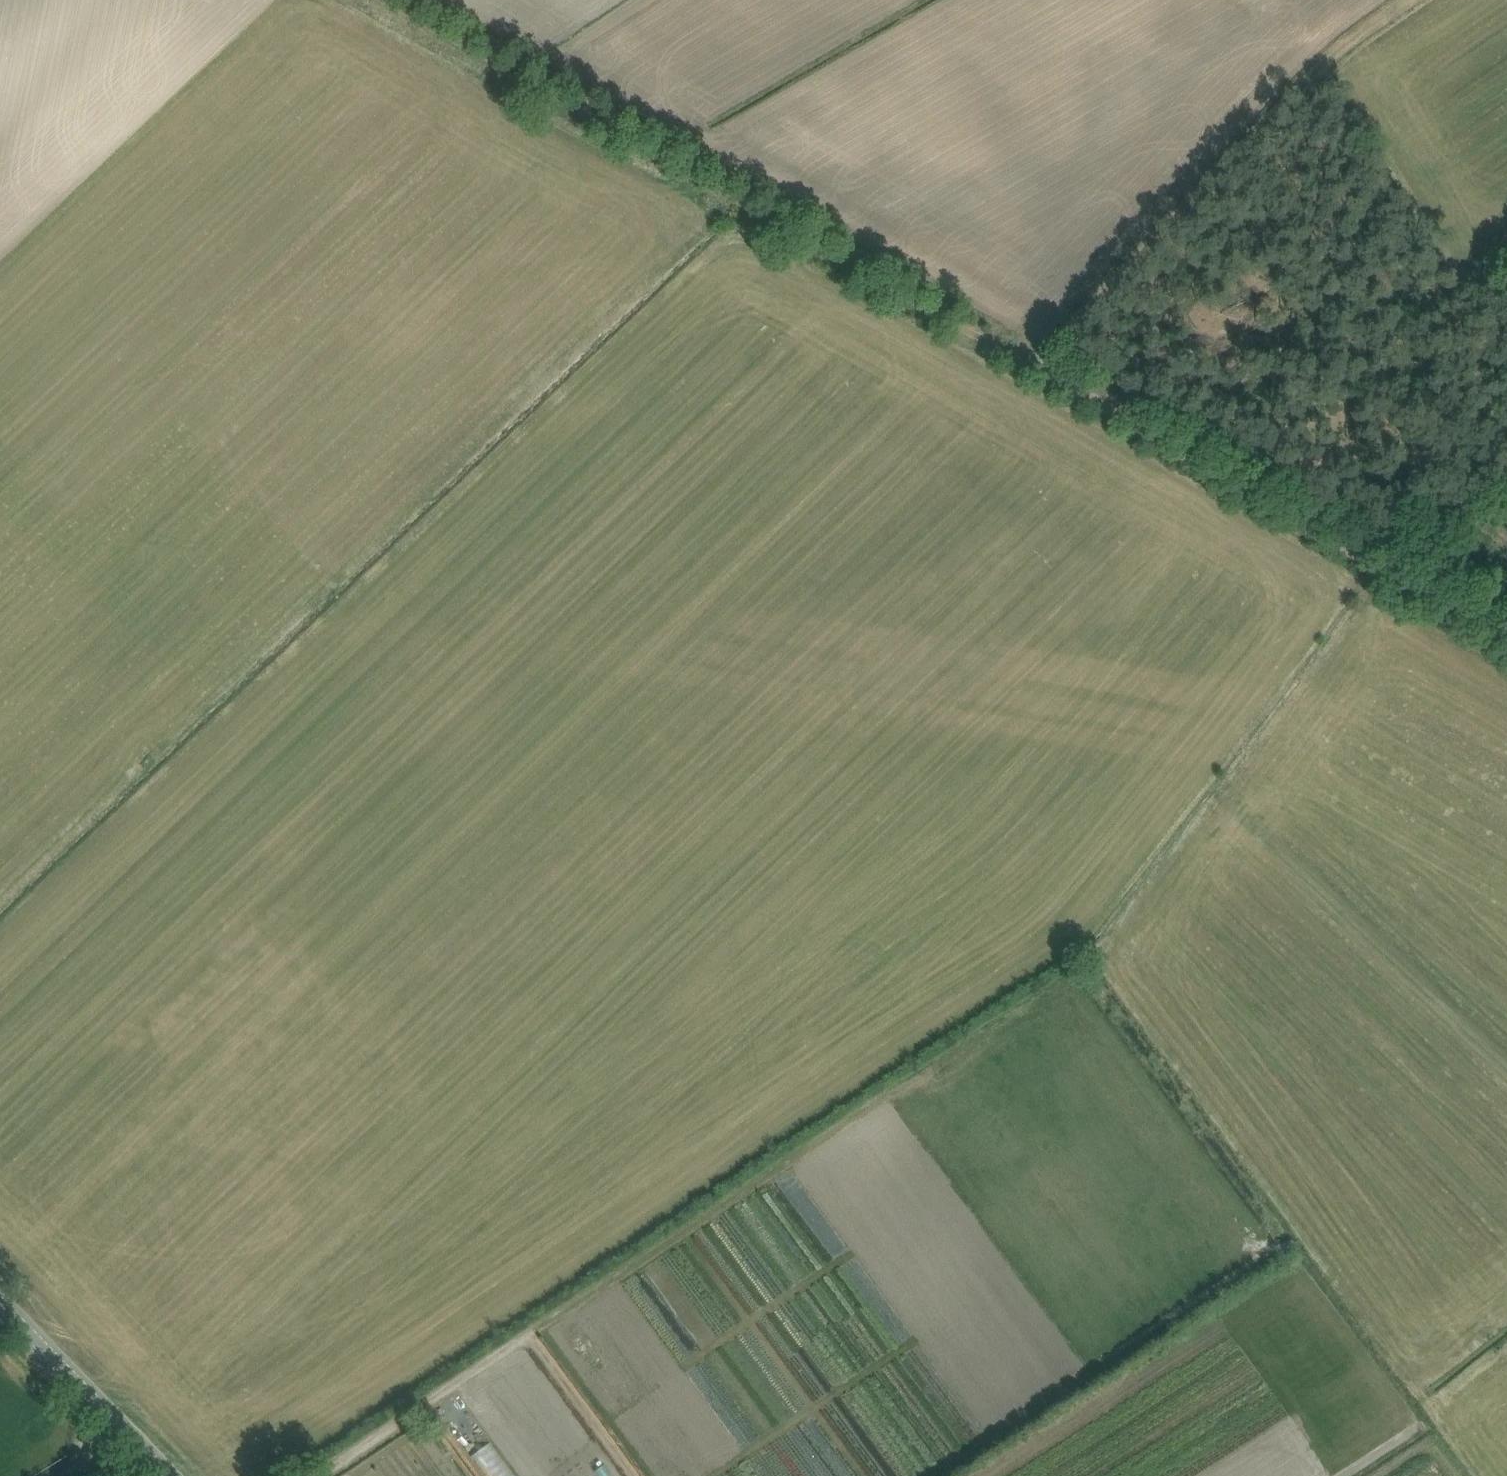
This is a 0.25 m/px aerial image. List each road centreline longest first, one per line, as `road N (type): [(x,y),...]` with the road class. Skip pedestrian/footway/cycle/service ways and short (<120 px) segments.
road 1 (track): [(397,0),(1506,634)]
road 2 (tertiary): [(165,1475),(0,1304)]

